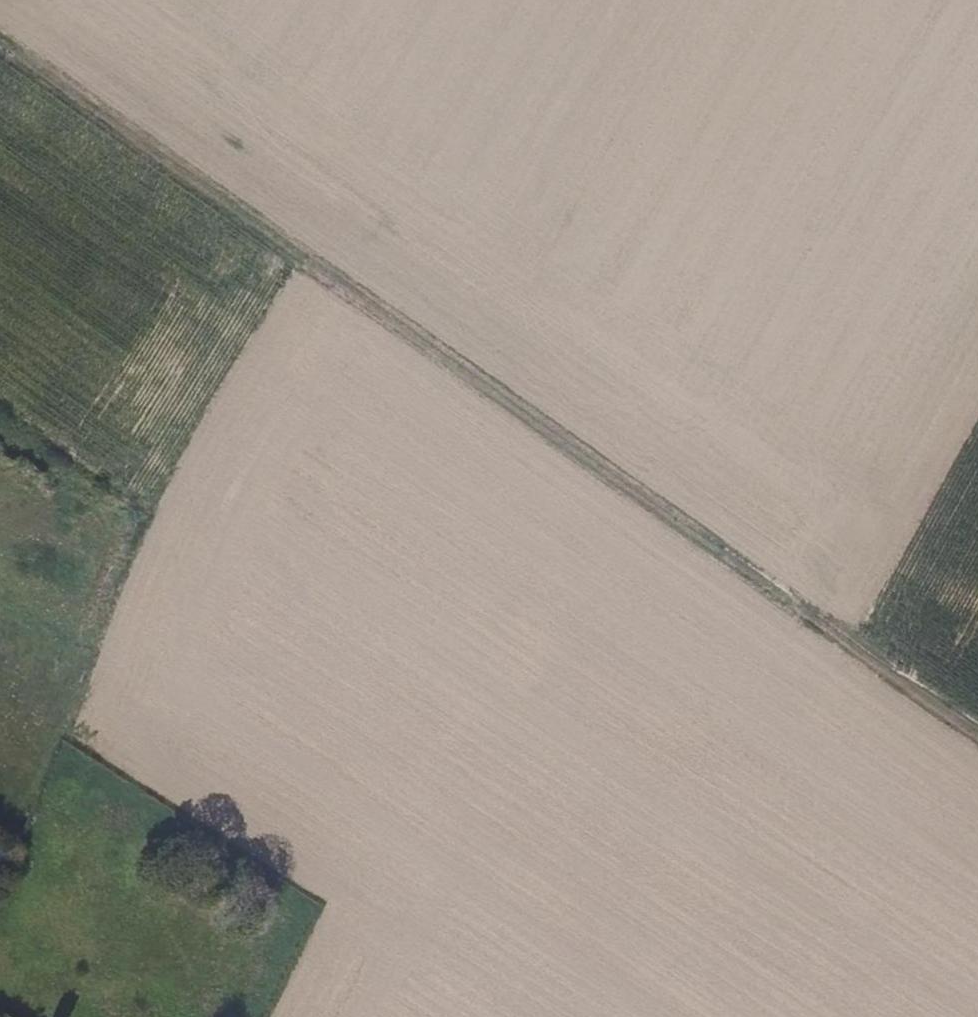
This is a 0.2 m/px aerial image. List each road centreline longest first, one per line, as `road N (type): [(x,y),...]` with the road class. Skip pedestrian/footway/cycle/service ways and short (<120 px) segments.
road 1 (track): [(0,44),(977,738)]

